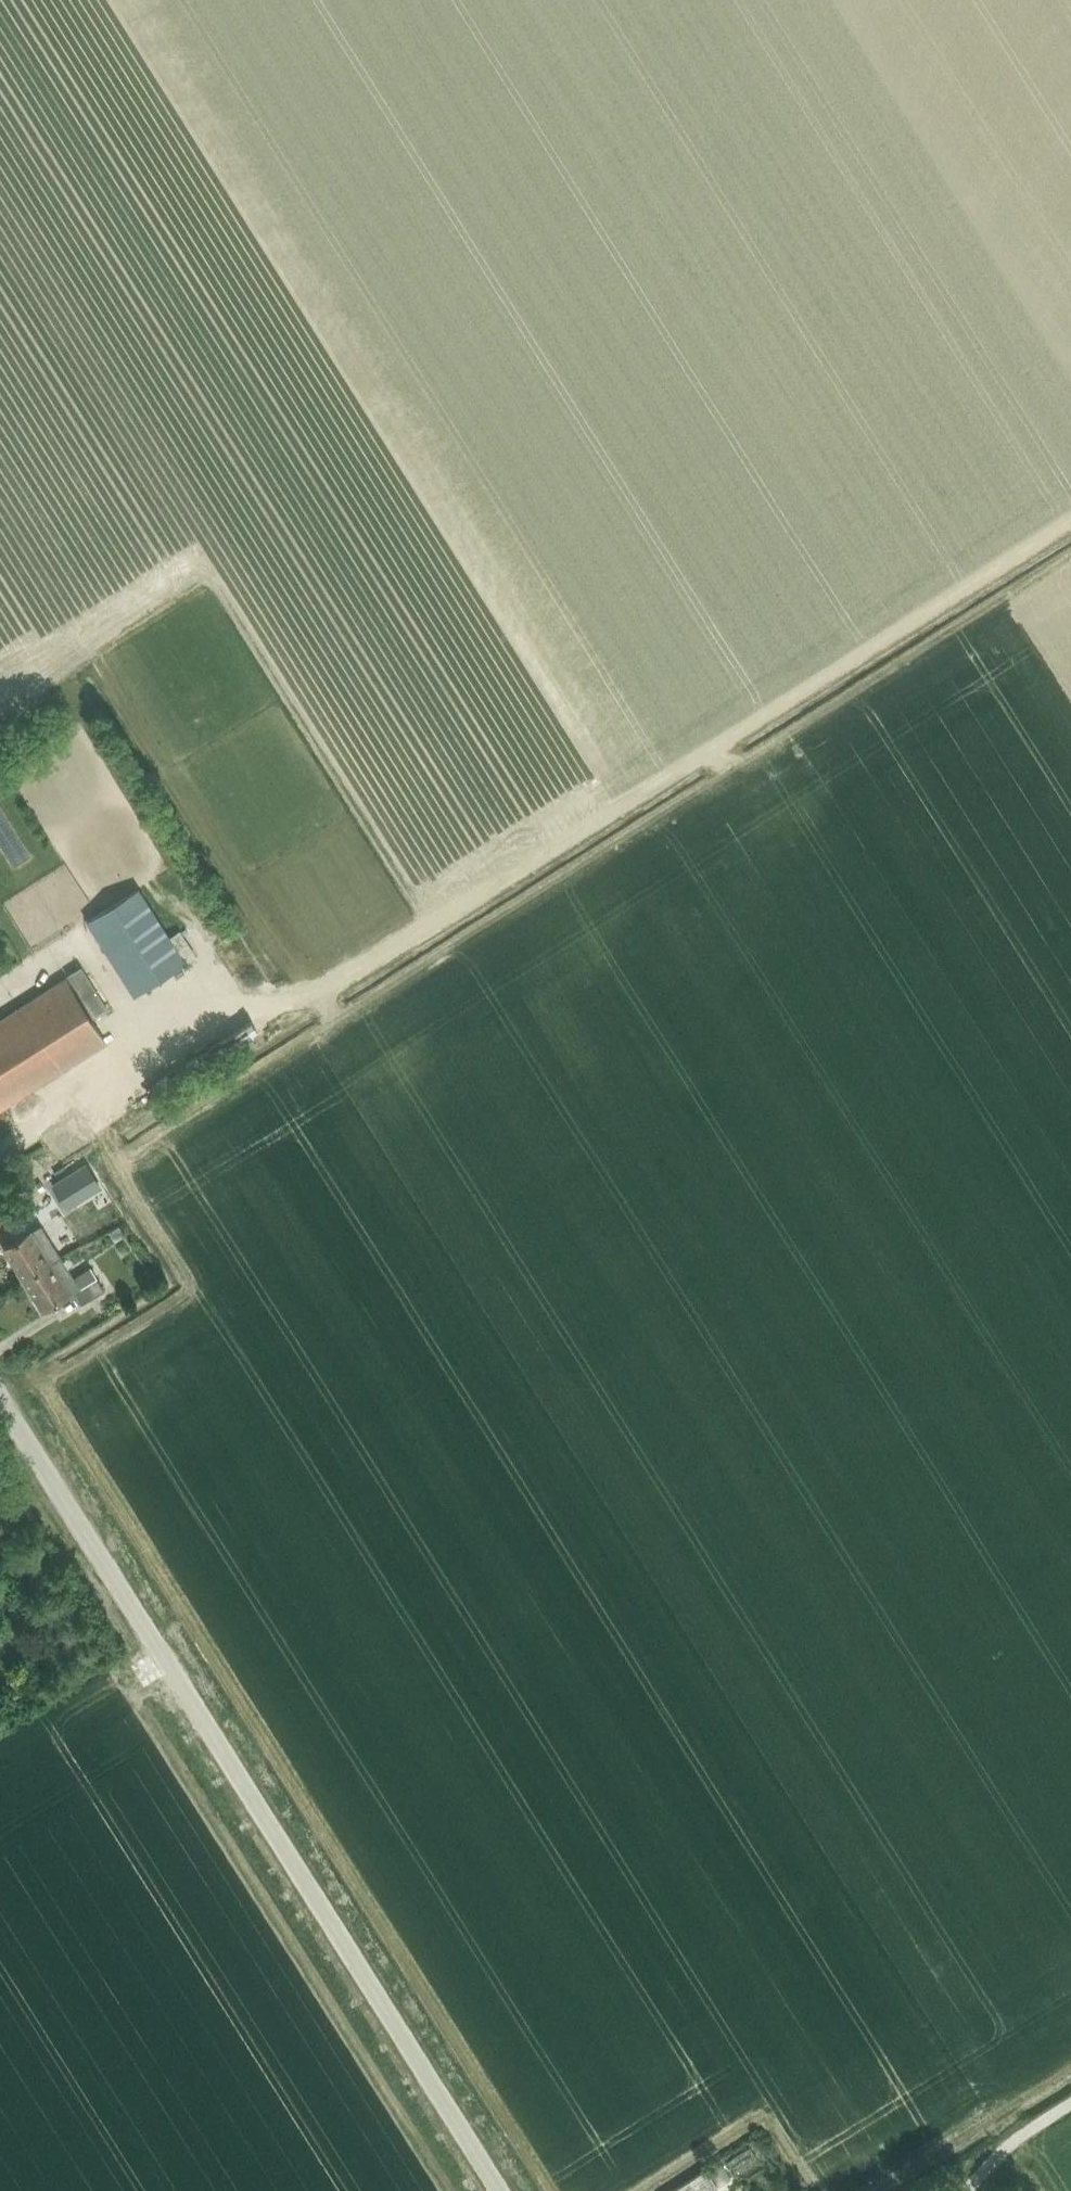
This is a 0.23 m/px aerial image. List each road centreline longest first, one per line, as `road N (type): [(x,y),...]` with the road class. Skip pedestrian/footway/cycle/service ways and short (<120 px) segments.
road 1 (unclassified): [(499,2190),(0,1399)]

